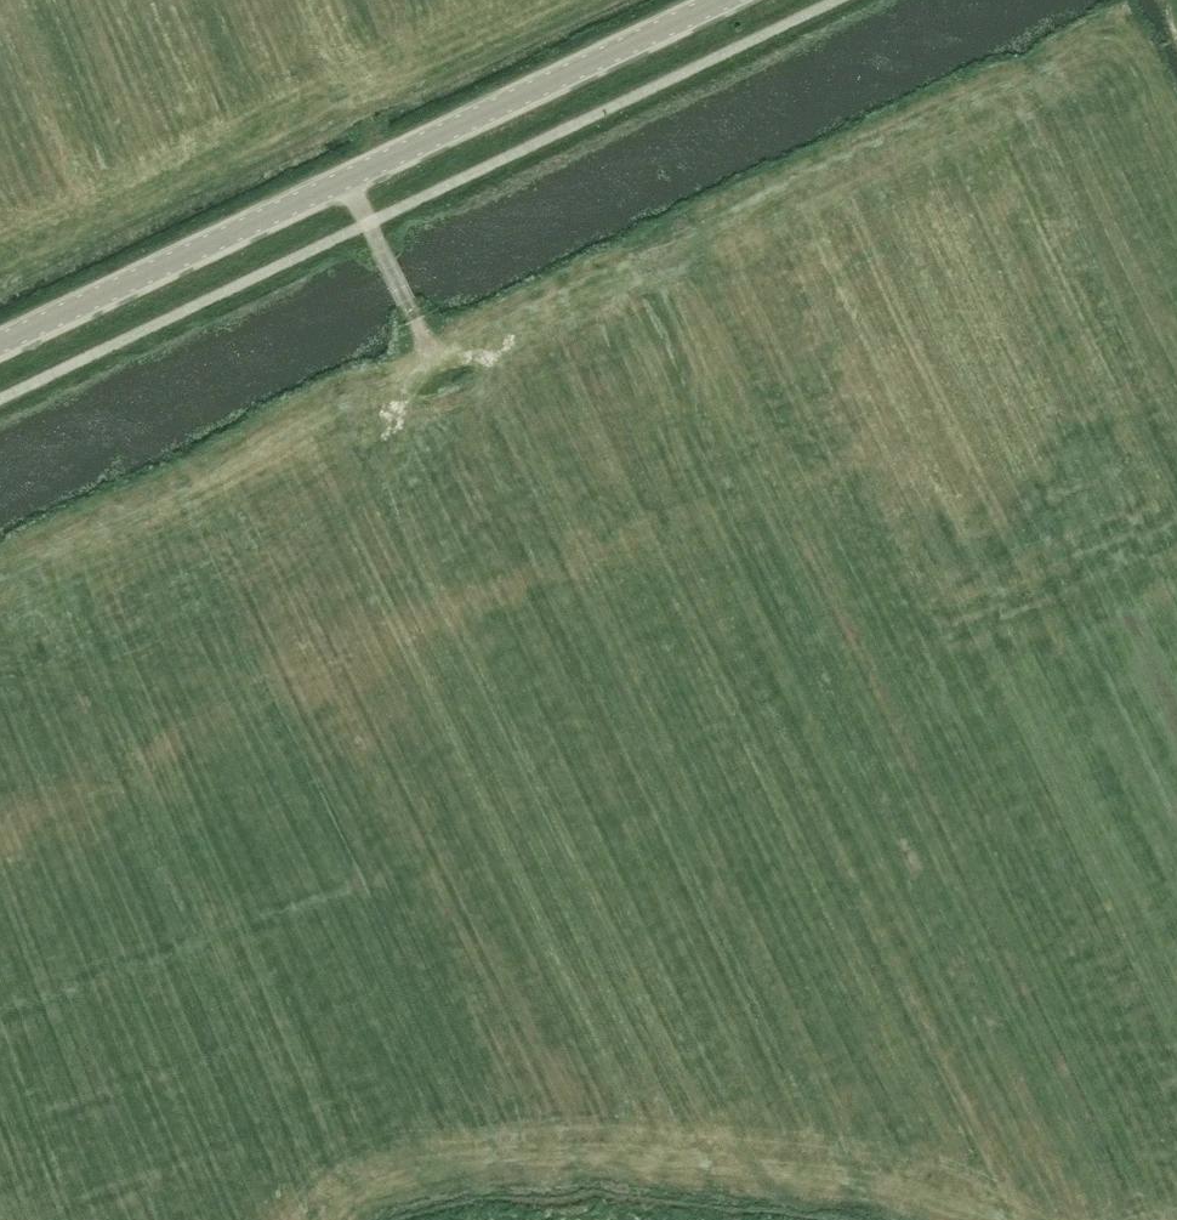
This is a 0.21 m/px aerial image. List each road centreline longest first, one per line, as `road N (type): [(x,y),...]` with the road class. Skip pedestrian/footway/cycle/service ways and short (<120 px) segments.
road 1 (tertiary): [(0,346),(729,0)]

